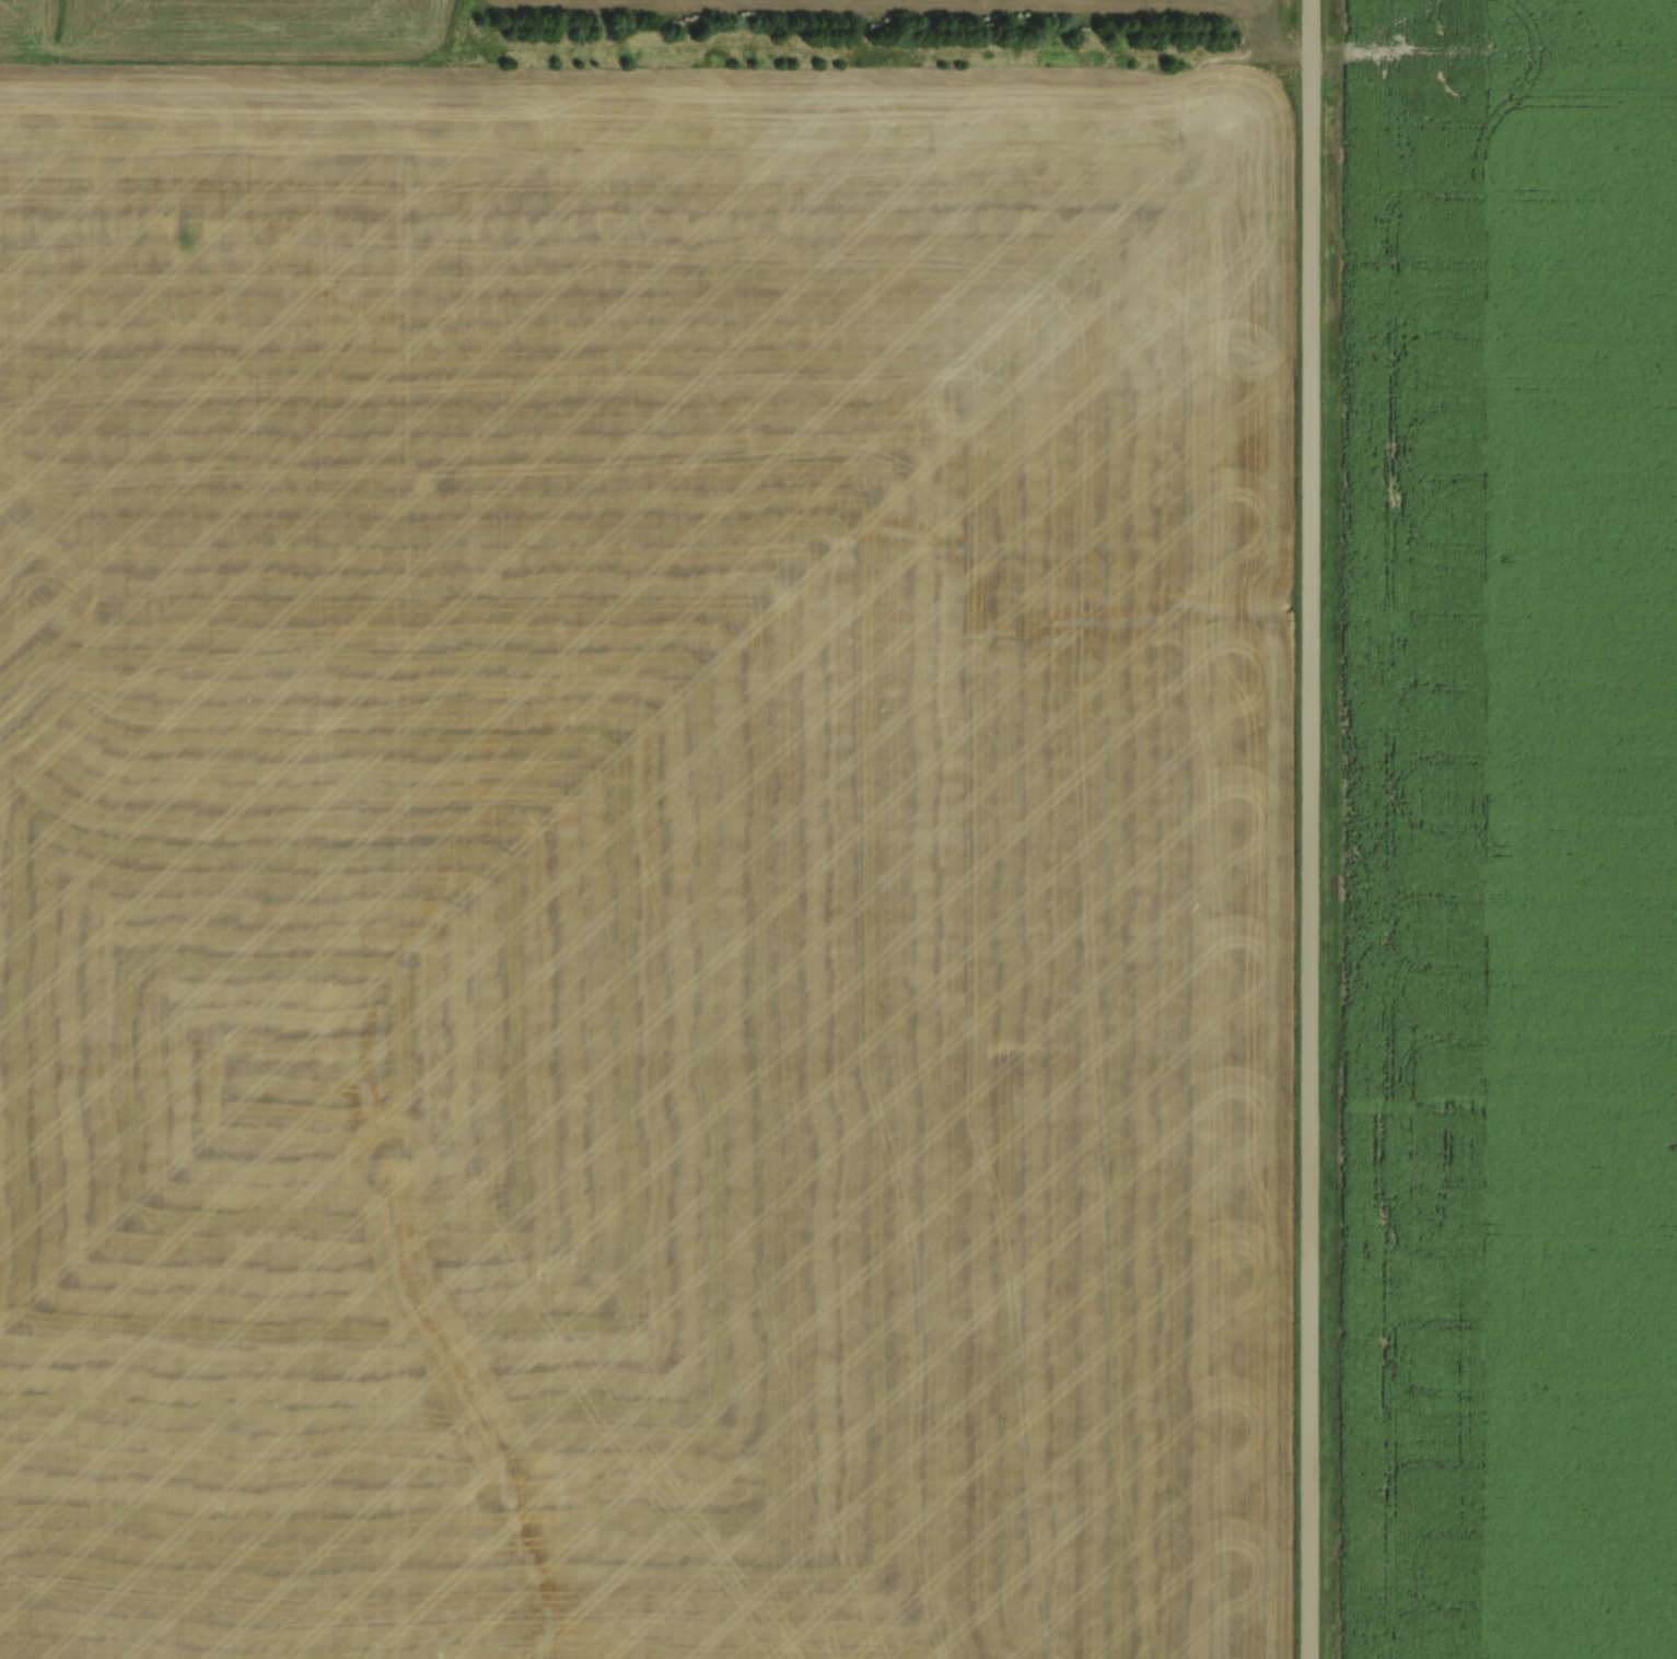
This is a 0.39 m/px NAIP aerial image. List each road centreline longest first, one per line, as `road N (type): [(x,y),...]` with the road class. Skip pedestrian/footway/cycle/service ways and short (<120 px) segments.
road 1 (residential): [(1307,1658),(1310,0)]

